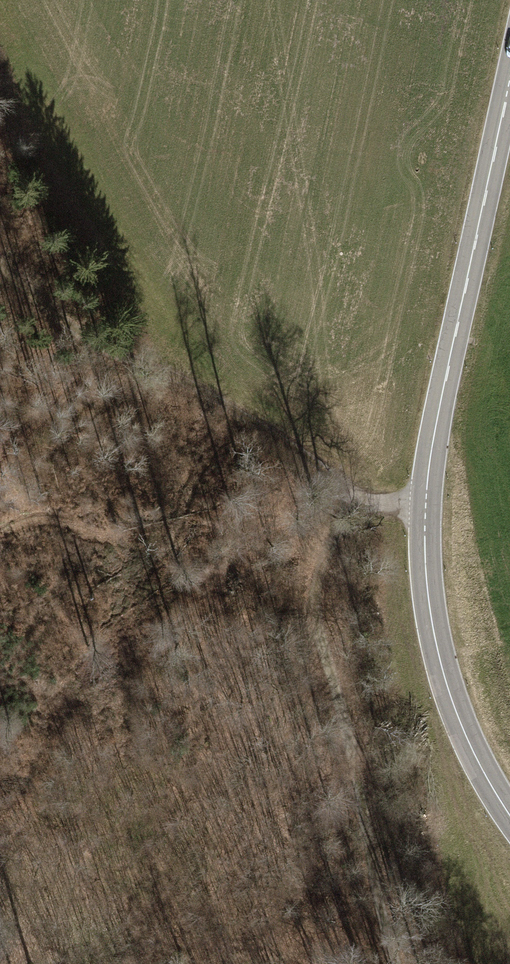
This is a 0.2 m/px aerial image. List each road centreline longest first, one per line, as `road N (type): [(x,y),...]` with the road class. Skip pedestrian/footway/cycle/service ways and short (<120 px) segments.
road 1 (secondary): [(509,816),(451,699),(424,546),(434,433),(509,80)]
road 2 (track): [(381,492),(339,531),(321,579),(323,643),(398,963)]
road 3 (track): [(426,510),(299,457),(187,383),(51,311),(0,260)]

